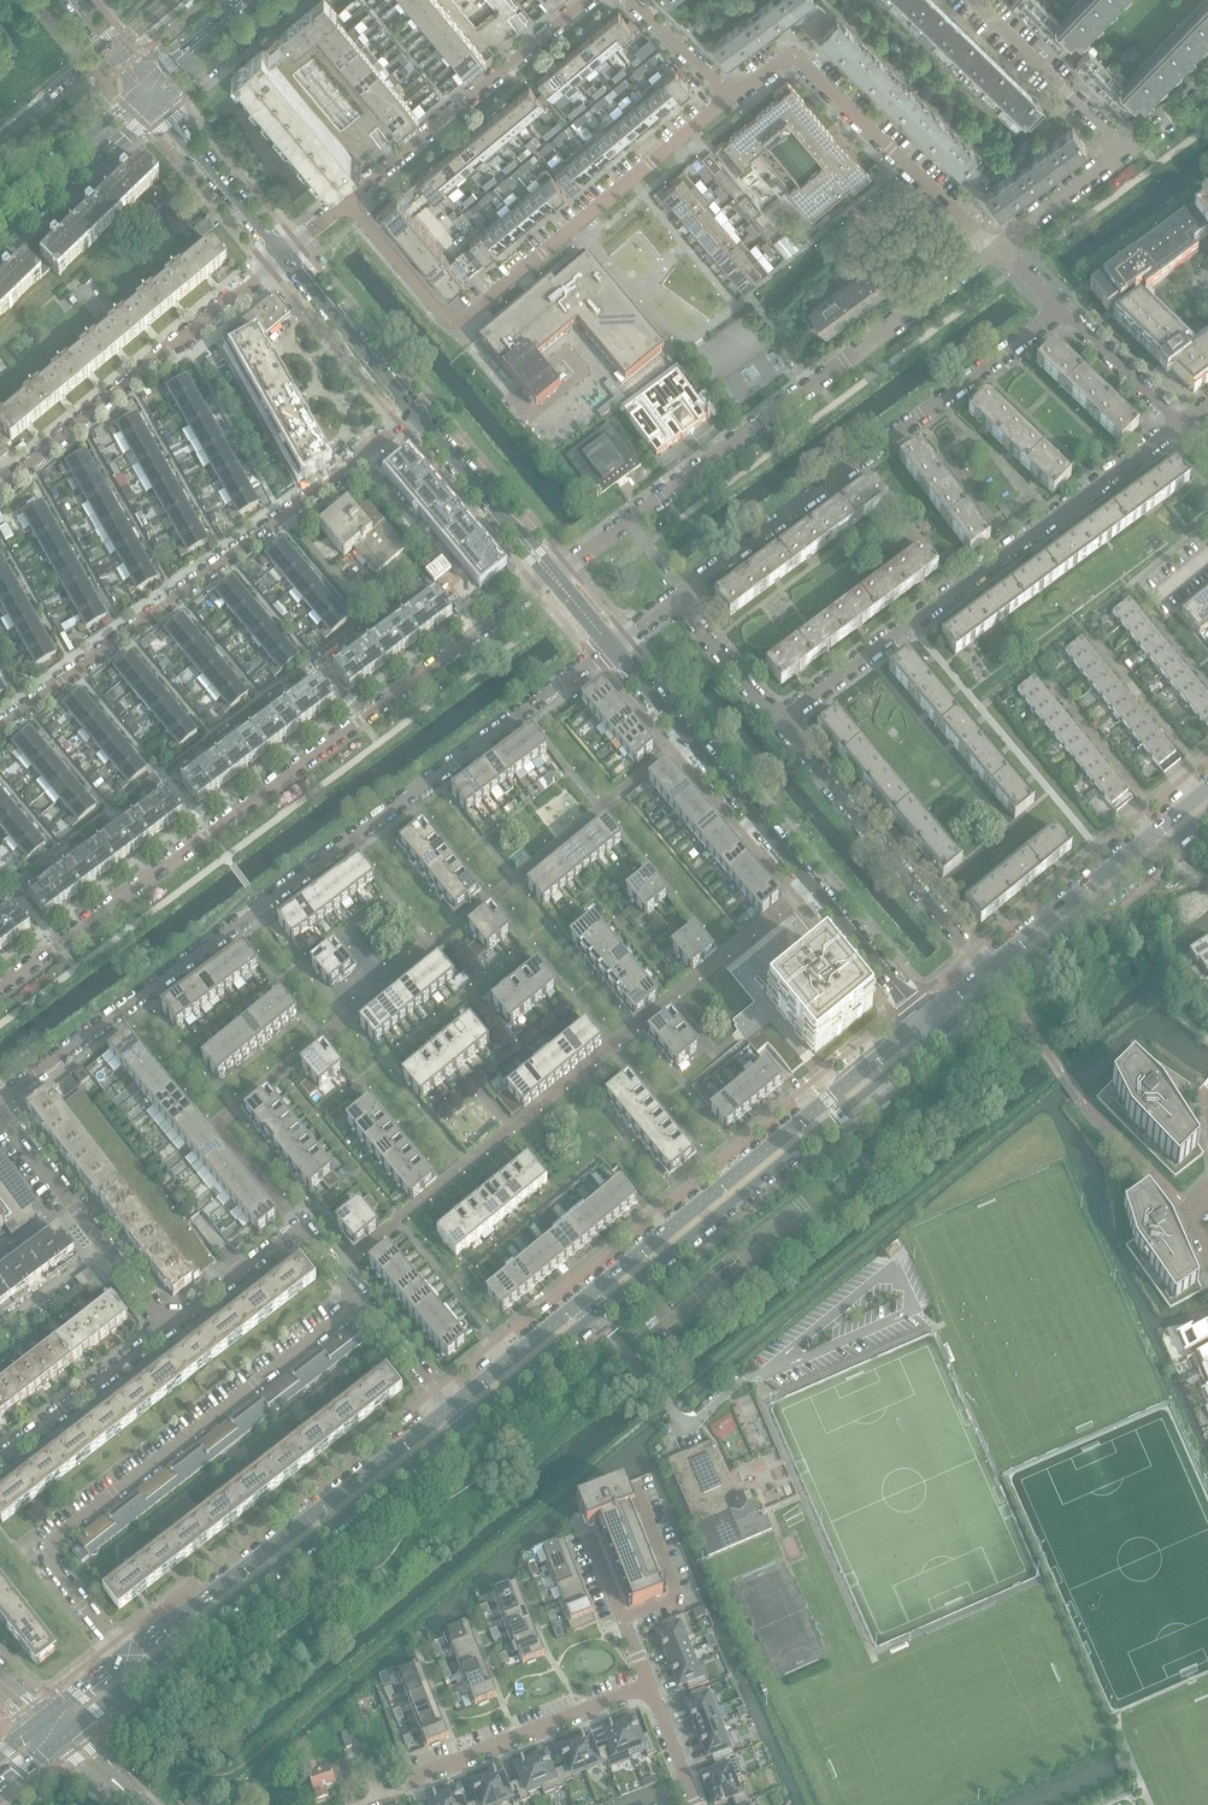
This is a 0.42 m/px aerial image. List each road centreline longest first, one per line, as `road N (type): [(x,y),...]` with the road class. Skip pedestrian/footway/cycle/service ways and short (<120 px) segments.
road 1 (residential): [(0,1102),(612,646)]
road 2 (residential): [(554,577),(0,990)]
road 3 (secondary): [(464,1422),(935,1032)]
road 4 (secondary): [(923,1018),(451,1404)]
road 5 (residential): [(996,246),(554,577)]
road 6 (residential): [(126,1657),(59,1569),(55,1549),(64,1533),(361,1299)]
road 7 (residential): [(0,728),(419,416)]
road 8 (residential): [(348,202),(451,322),(731,96)]
road 9 (residential): [(780,723),(1183,424)]
road 10 (residential): [(923,1018),(612,646)]
road 11 (residential): [(675,600),(1064,311)]
road 12 (secondary): [(451,1404),(126,1657)]
road 13 (secondary): [(141,1676),(464,1422)]
road 14 (residential): [(285,255),(0,492)]
road 15 (residential): [(731,96),(787,57),(798,58),(996,246)]
road 16 (residential): [(982,970),(780,723)]
road 17 (residential): [(348,202),(585,0)]
road 18 (secondary): [(1207,782),(982,970)]
road 19 (residential): [(167,1332),(0,1111)]
road 20 (secondary): [(994,984),(1207,811)]
road 21 (residential): [(167,1332),(304,1227),(361,1299)]
road 22 (residential): [(647,1685),(414,1778)]
road 23 (residential): [(1127,151),(972,0)]
road 24 (residential): [(0,1461),(167,1332)]
road 25 (residential): [(554,577),(419,416)]
road 26 (residential): [(419,416),(285,255)]
road 27 (tertiary): [(0,235),(153,108)]
road 28 (tertiary): [(135,90),(0,203)]
road 29 (residential): [(1064,311),(1183,424)]
road 30 (residential): [(1127,151),(996,246)]
road 31 (residential): [(780,723),(675,600)]
road 32 (tertiary): [(163,99),(280,0)]
road 33 (residential): [(361,1299),(451,1404)]
road 34 (residential): [(633,0),(731,96)]
road 35 (residential): [(285,255),(197,151)]
road 36 (residential): [(695,1804),(647,1685)]
road 37 (tertiary): [(243,0),(146,80)]

